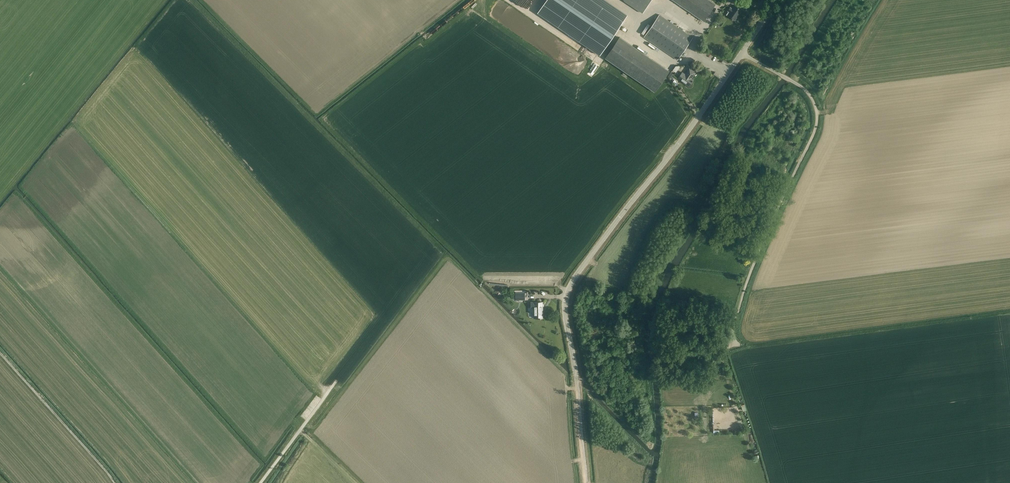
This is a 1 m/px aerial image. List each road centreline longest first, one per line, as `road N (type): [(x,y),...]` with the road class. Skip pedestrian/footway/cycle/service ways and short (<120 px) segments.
road 1 (tertiary): [(583,482),(570,286),(742,54)]
road 2 (unclassified): [(735,347),(754,272),(818,111),(802,85),(742,54)]
road 3 (track): [(115,482),(0,352)]
road 4 (unclassified): [(260,482),(335,381)]

